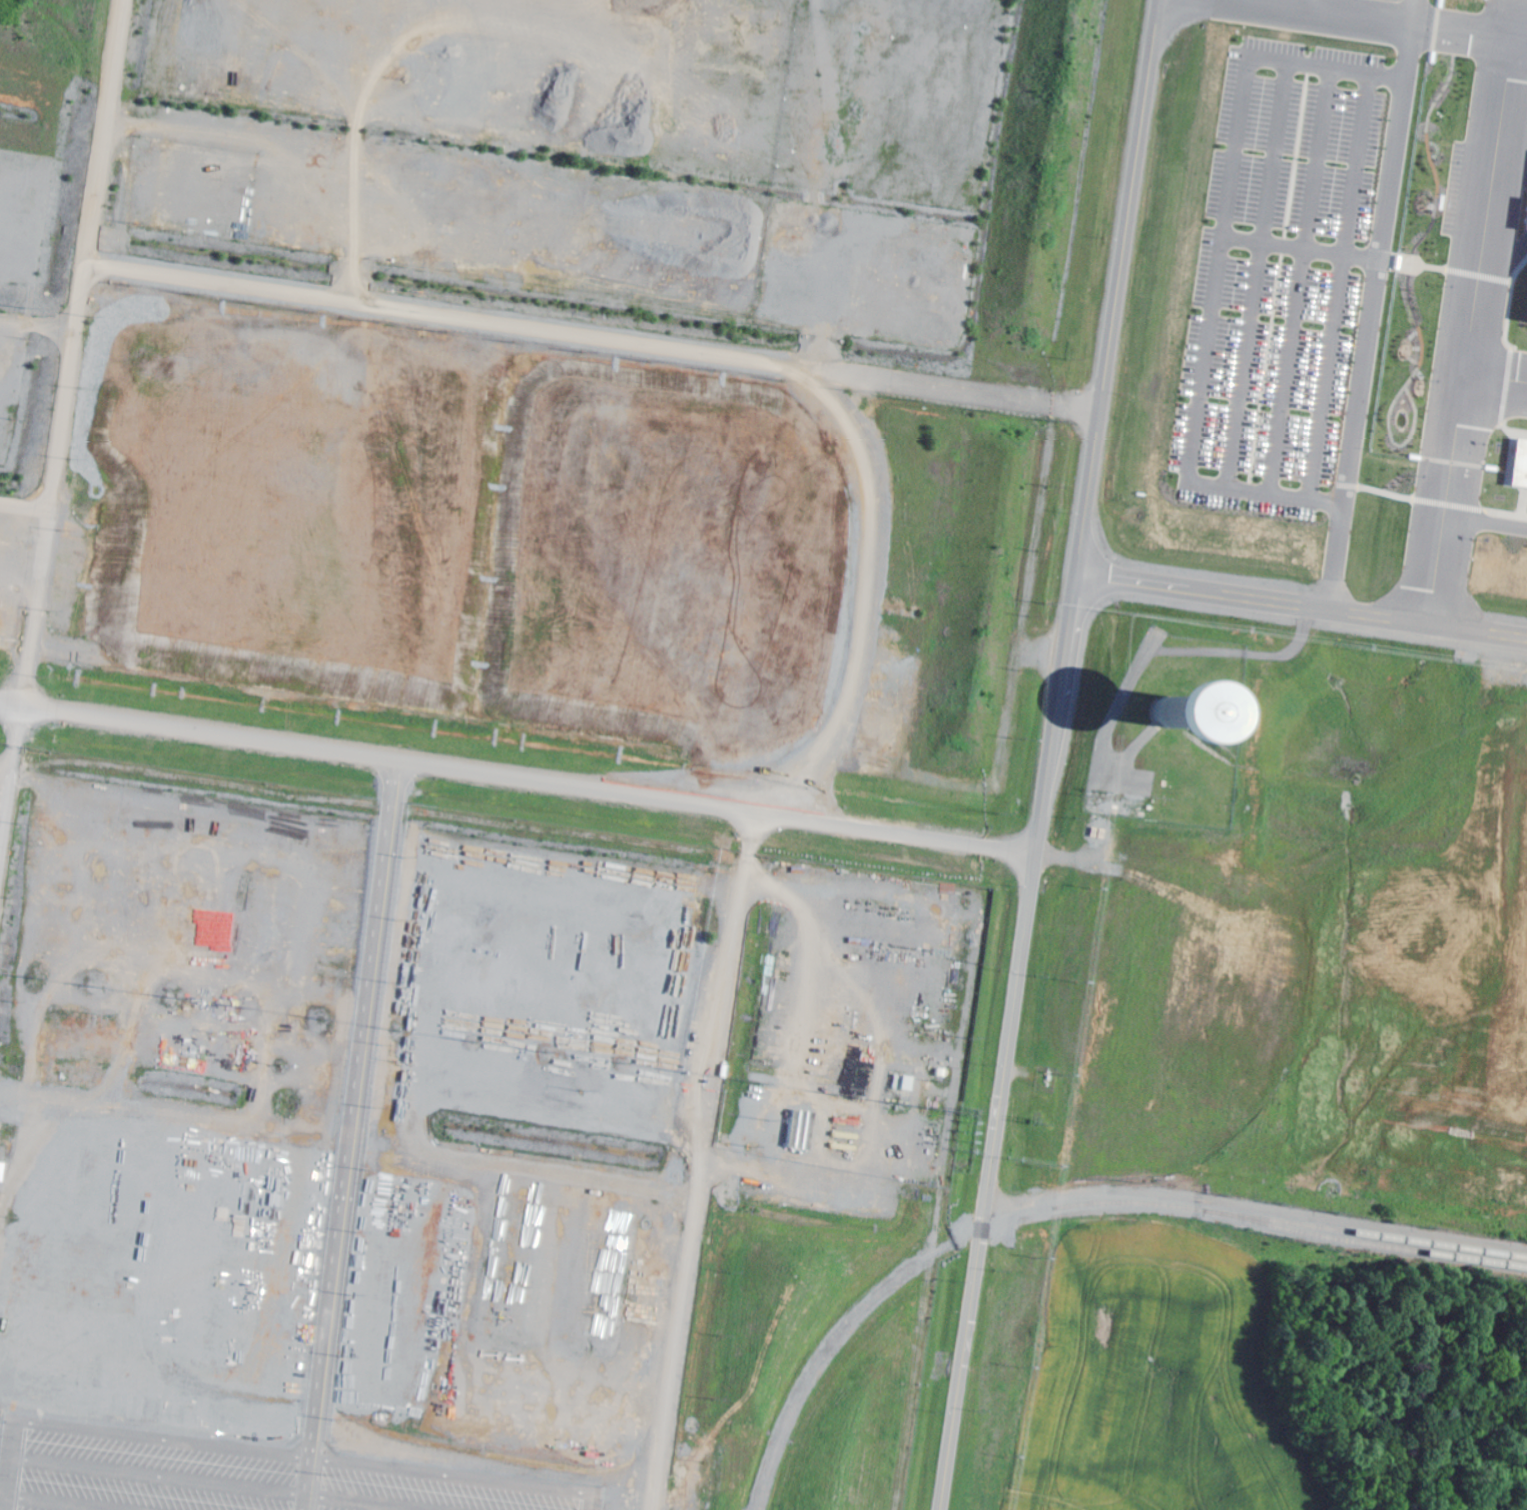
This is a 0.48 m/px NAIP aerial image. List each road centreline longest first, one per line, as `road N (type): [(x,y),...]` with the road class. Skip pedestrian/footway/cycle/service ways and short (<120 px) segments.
road 1 (tertiary): [(939,1509),(1161,0)]

